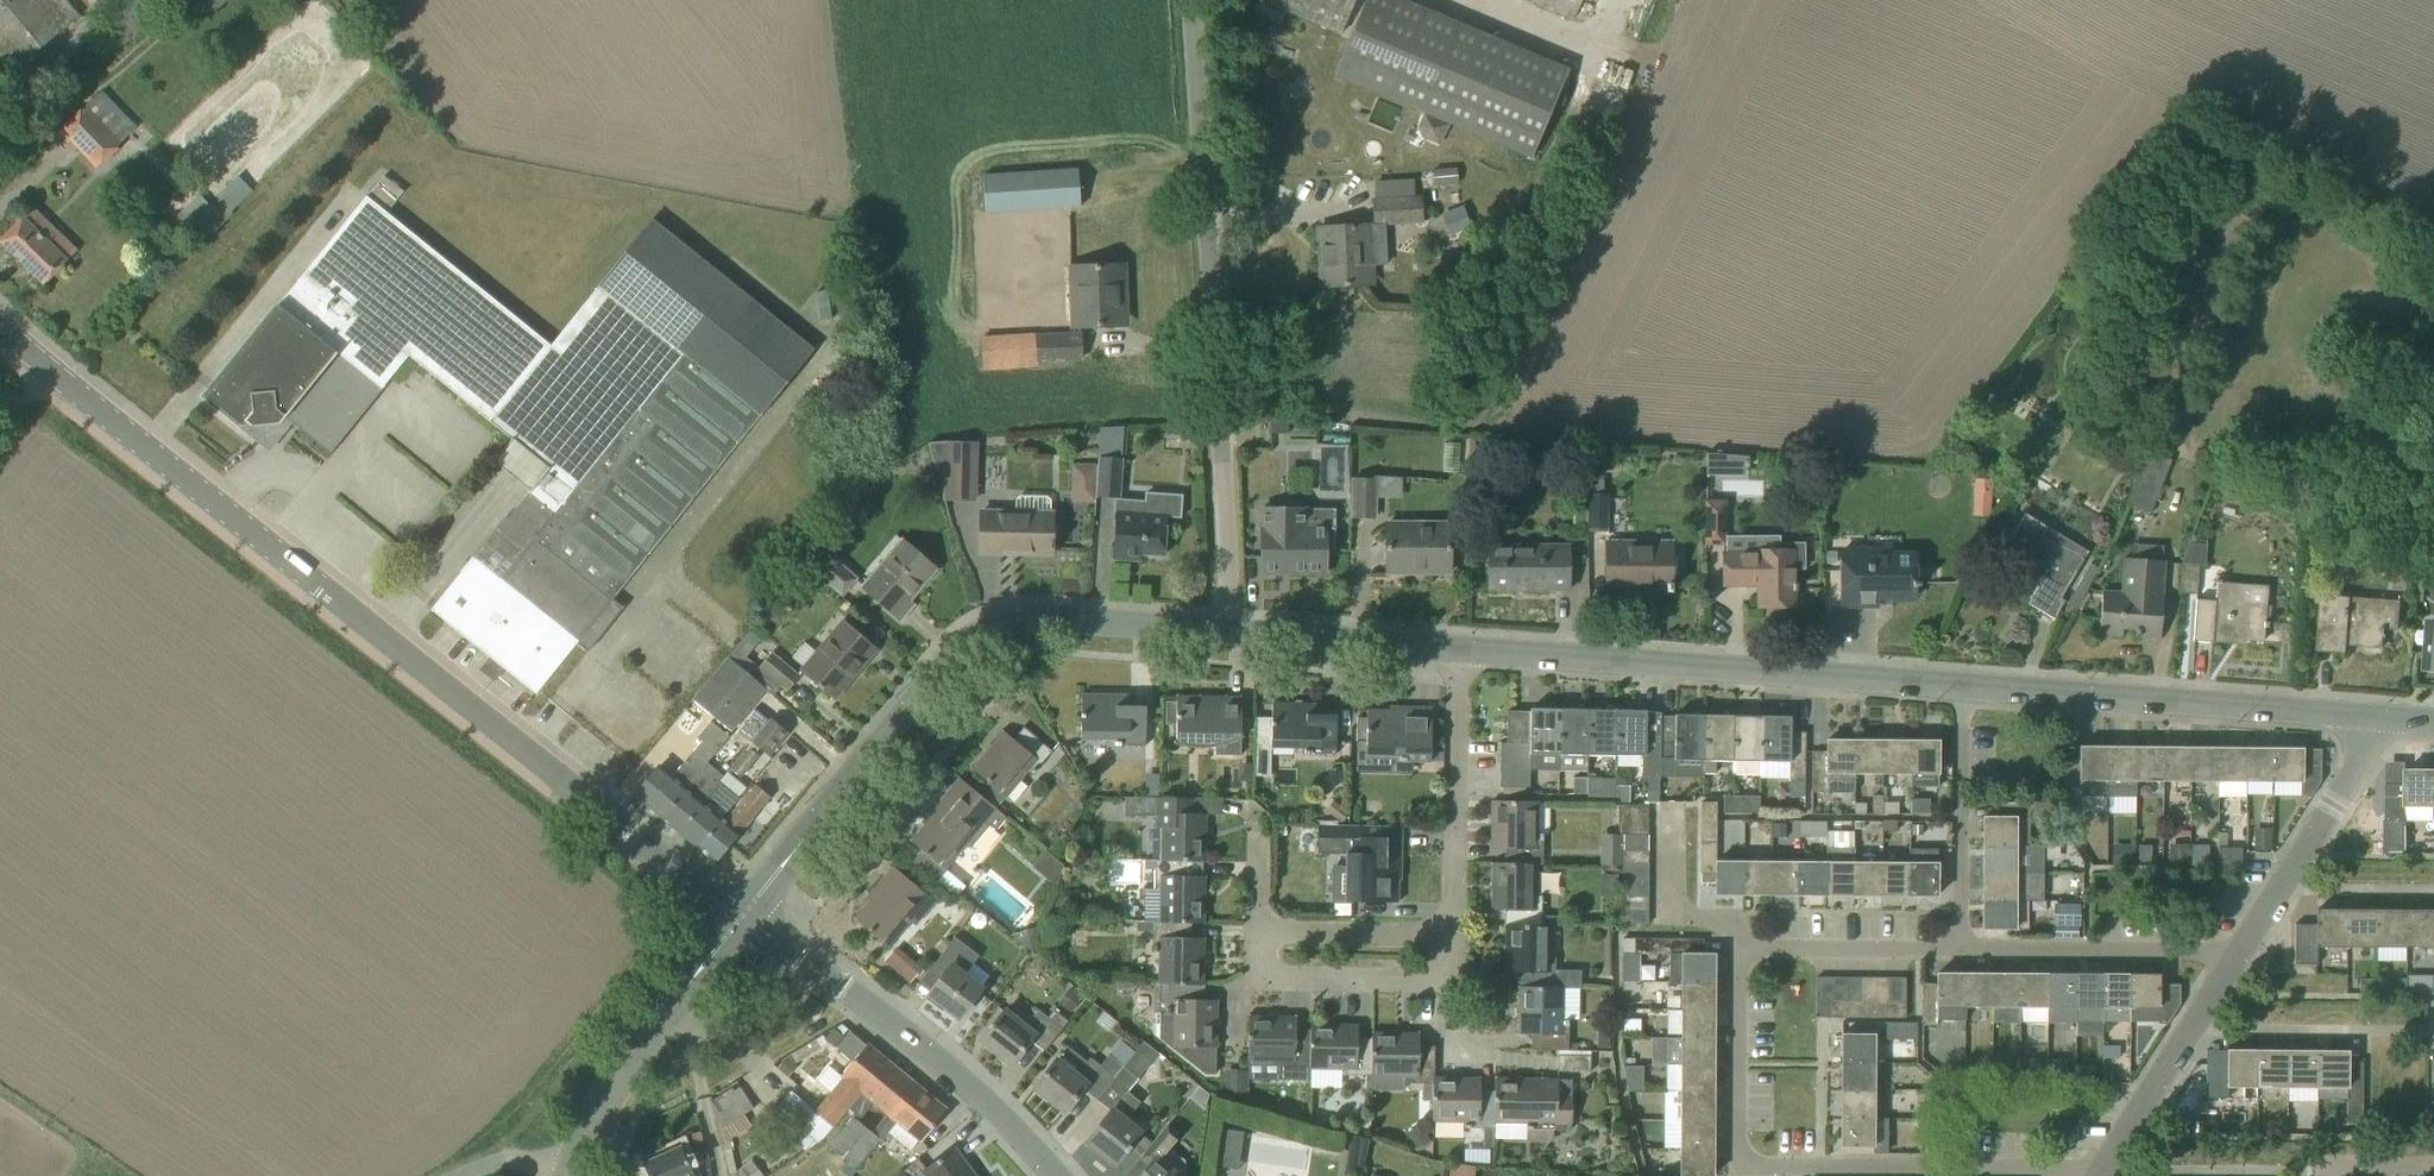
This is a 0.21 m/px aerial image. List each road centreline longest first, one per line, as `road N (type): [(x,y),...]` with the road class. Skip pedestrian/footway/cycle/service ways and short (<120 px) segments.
road 1 (residential): [(2103,1170),(1767,1167),(1736,1145),(1737,949),(1958,951)]
road 2 (unclassified): [(1230,631),(1190,0)]
road 3 (tertiary): [(741,917),(918,697),(986,629),(1042,618),(1230,631)]
road 4 (tertiary): [(0,326),(468,704)]
road 5 (tertiary): [(1457,650),(1962,685)]
road 6 (tertiary): [(1962,685),(2375,715)]
road 7 (residential): [(1058,1175),(909,1033),(741,917)]
road 8 (tertiary): [(741,917),(468,704)]
road 9 (tertiary): [(571,1170),(616,1082),(741,917)]
road 10 (residential): [(1451,934),(1457,650)]
road 11 (residential): [(2236,955),(2360,759),(2375,715)]
road 12 (residential): [(1958,951),(2236,955)]
road 13 (residential): [(1958,951),(1962,685)]
road 14 (residential): [(2103,1170),(2236,955)]
road 15 (residential): [(1451,981),(1257,977),(1257,931)]
road 16 (tertiary): [(1230,631),(1457,650)]
road 17 (residential): [(1257,931),(1451,934)]

